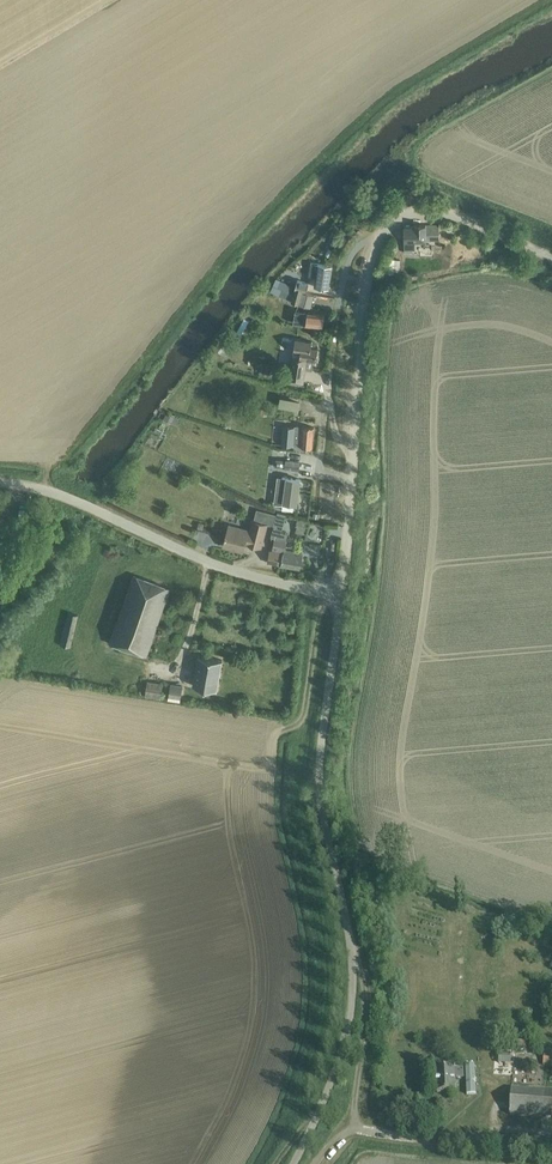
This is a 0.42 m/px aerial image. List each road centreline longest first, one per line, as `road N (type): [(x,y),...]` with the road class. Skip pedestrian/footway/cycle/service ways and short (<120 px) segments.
road 1 (unclassified): [(292,1163),(337,1065),(352,1000),(346,924),(319,796),(341,594)]
road 2 (unclassified): [(341,594),(366,280),(380,238)]
road 3 (unclassified): [(0,484),(74,500),(210,564)]
road 4 (unclassified): [(551,256),(438,212),(403,217),(380,238)]
road 5 (unclassified): [(210,564),(341,594)]
road 6 (residential): [(210,564),(182,657),(173,669),(153,662)]

